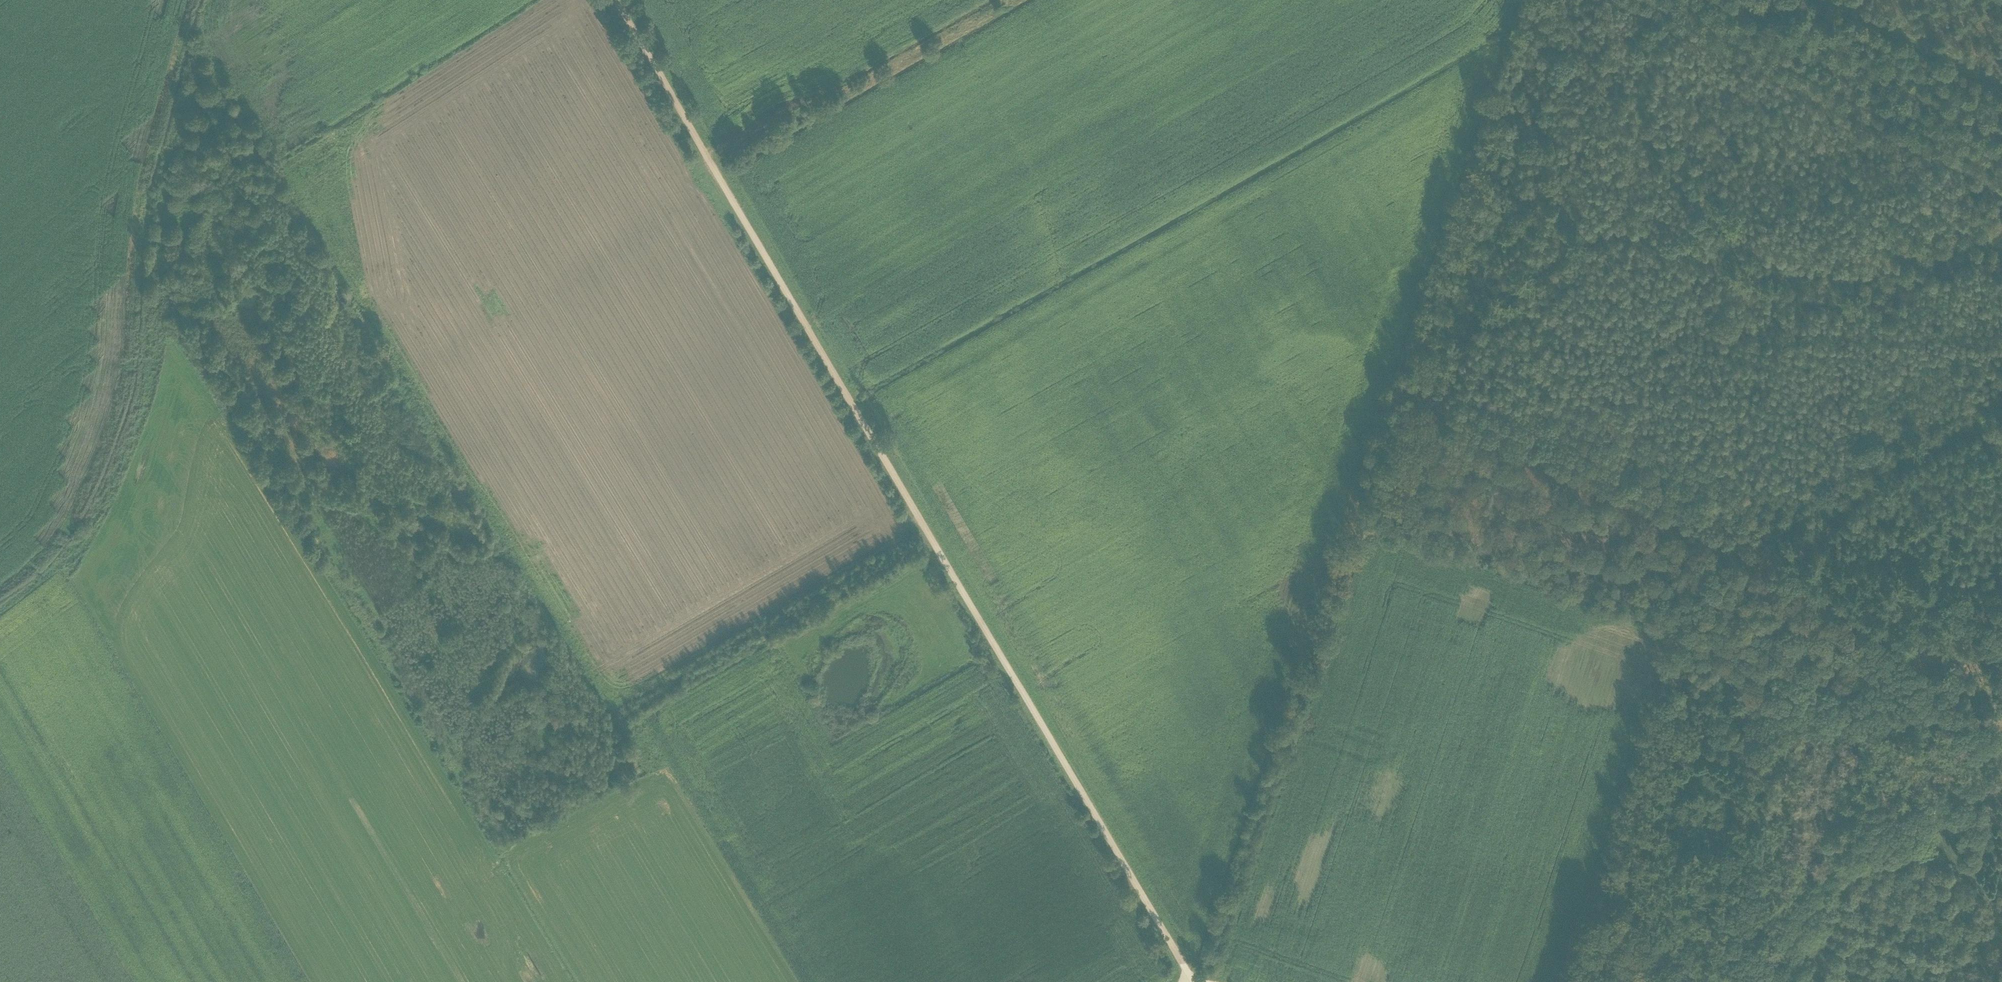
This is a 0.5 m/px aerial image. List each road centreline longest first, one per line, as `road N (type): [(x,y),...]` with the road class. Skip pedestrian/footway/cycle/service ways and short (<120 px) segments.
road 1 (track): [(1758,0),(1762,9),(1680,21),(1660,42),(1644,93),(1665,157),(1729,229),(1728,247),(1715,255),(1601,227),(1484,307),(1439,352),(1421,404),(1790,583)]
road 2 (track): [(1191,979),(614,0)]
road 3 (track): [(1763,3),(1821,31),(1929,118),(2001,111)]

